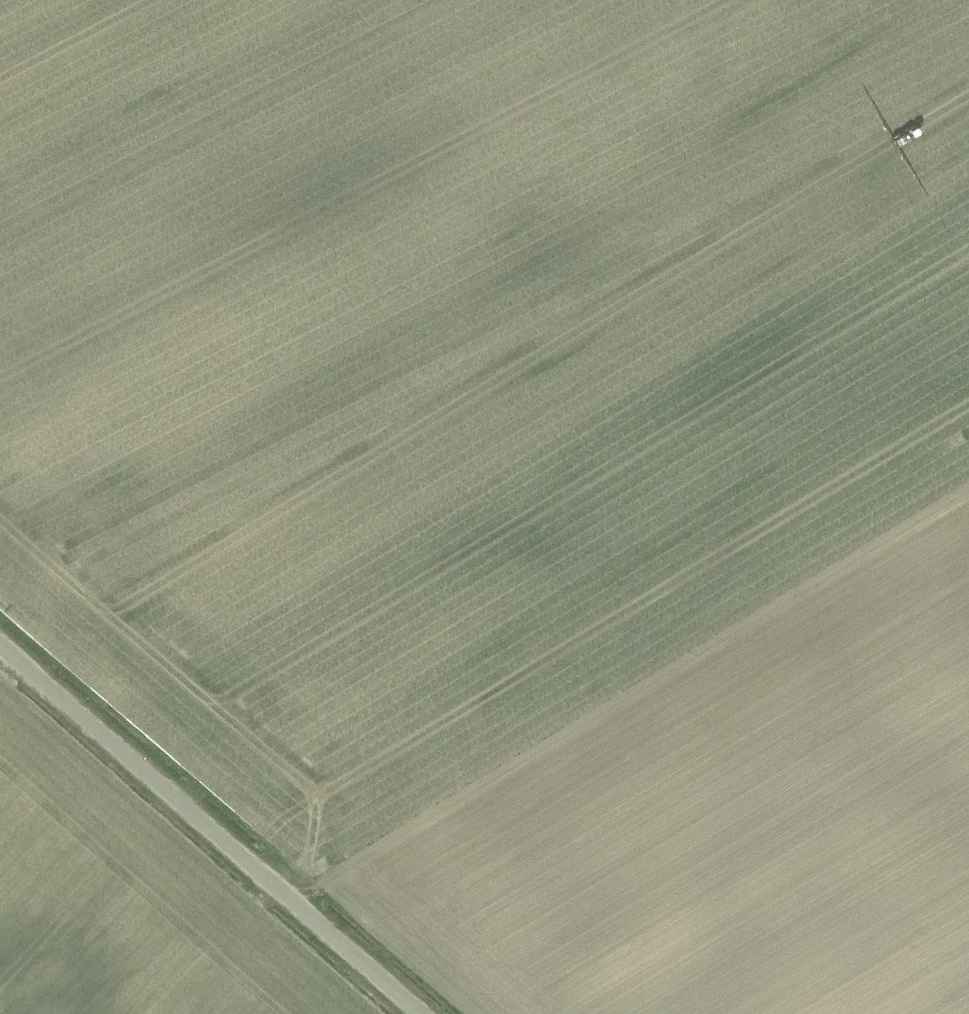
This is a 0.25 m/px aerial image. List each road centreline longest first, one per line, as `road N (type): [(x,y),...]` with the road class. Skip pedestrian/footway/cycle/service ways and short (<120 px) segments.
road 1 (unclassified): [(422,1013),(0,645)]

